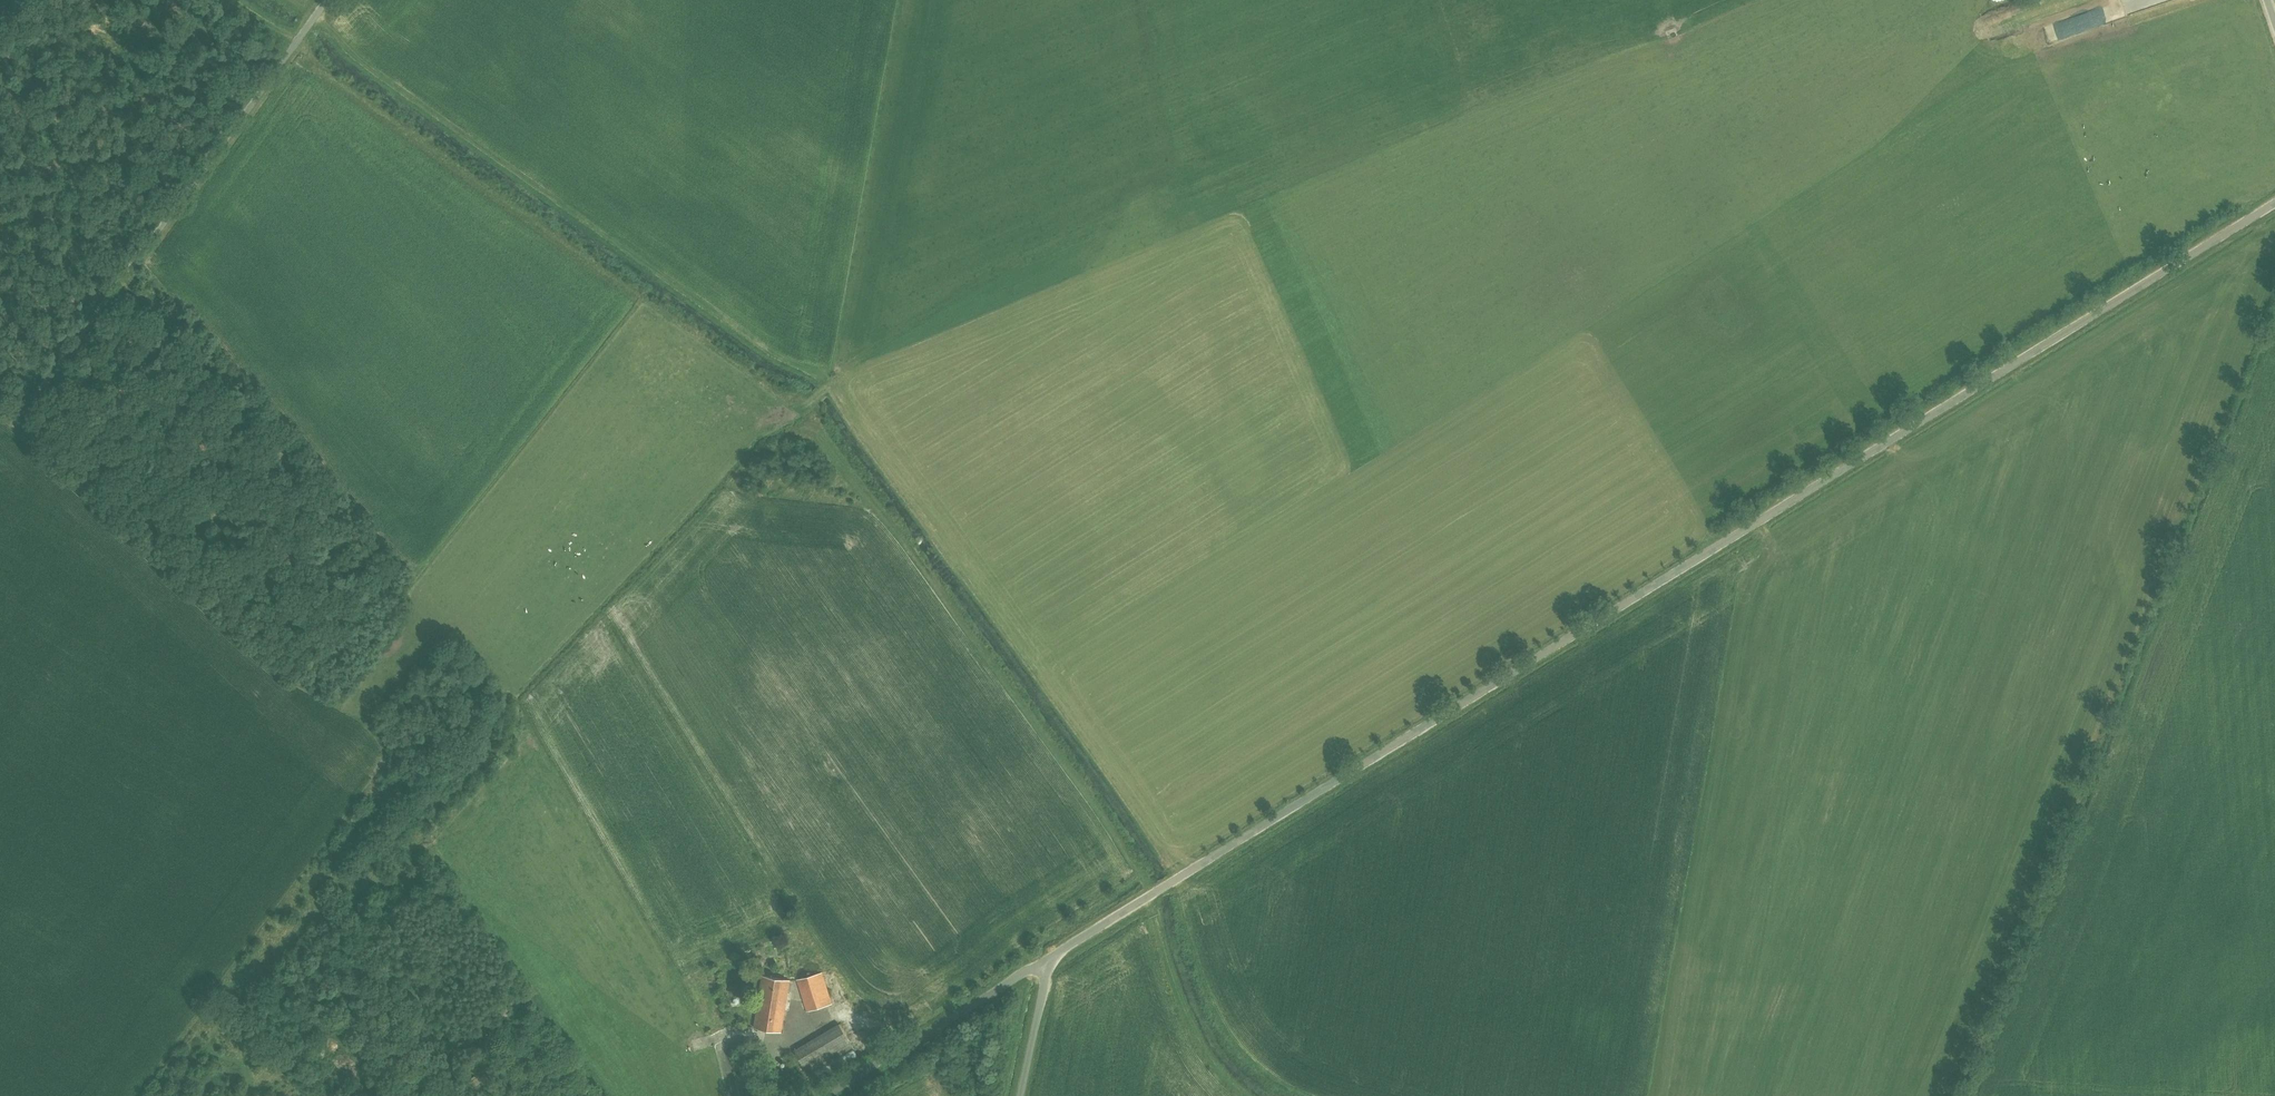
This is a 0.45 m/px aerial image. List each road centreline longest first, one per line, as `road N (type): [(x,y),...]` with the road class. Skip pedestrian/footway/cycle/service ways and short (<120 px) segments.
road 1 (track): [(1248,1095),(1229,1083),(1181,1007),(1145,885),(1120,835),(930,564),(808,410),(297,56),(231,0)]
road 2 (unclassified): [(1050,960),(2274,202)]
road 3 (unclassified): [(29,410),(330,0)]
road 4 (unclassified): [(830,1095),(1050,960)]
road 5 (unclassified): [(1021,1095),(1050,960)]

